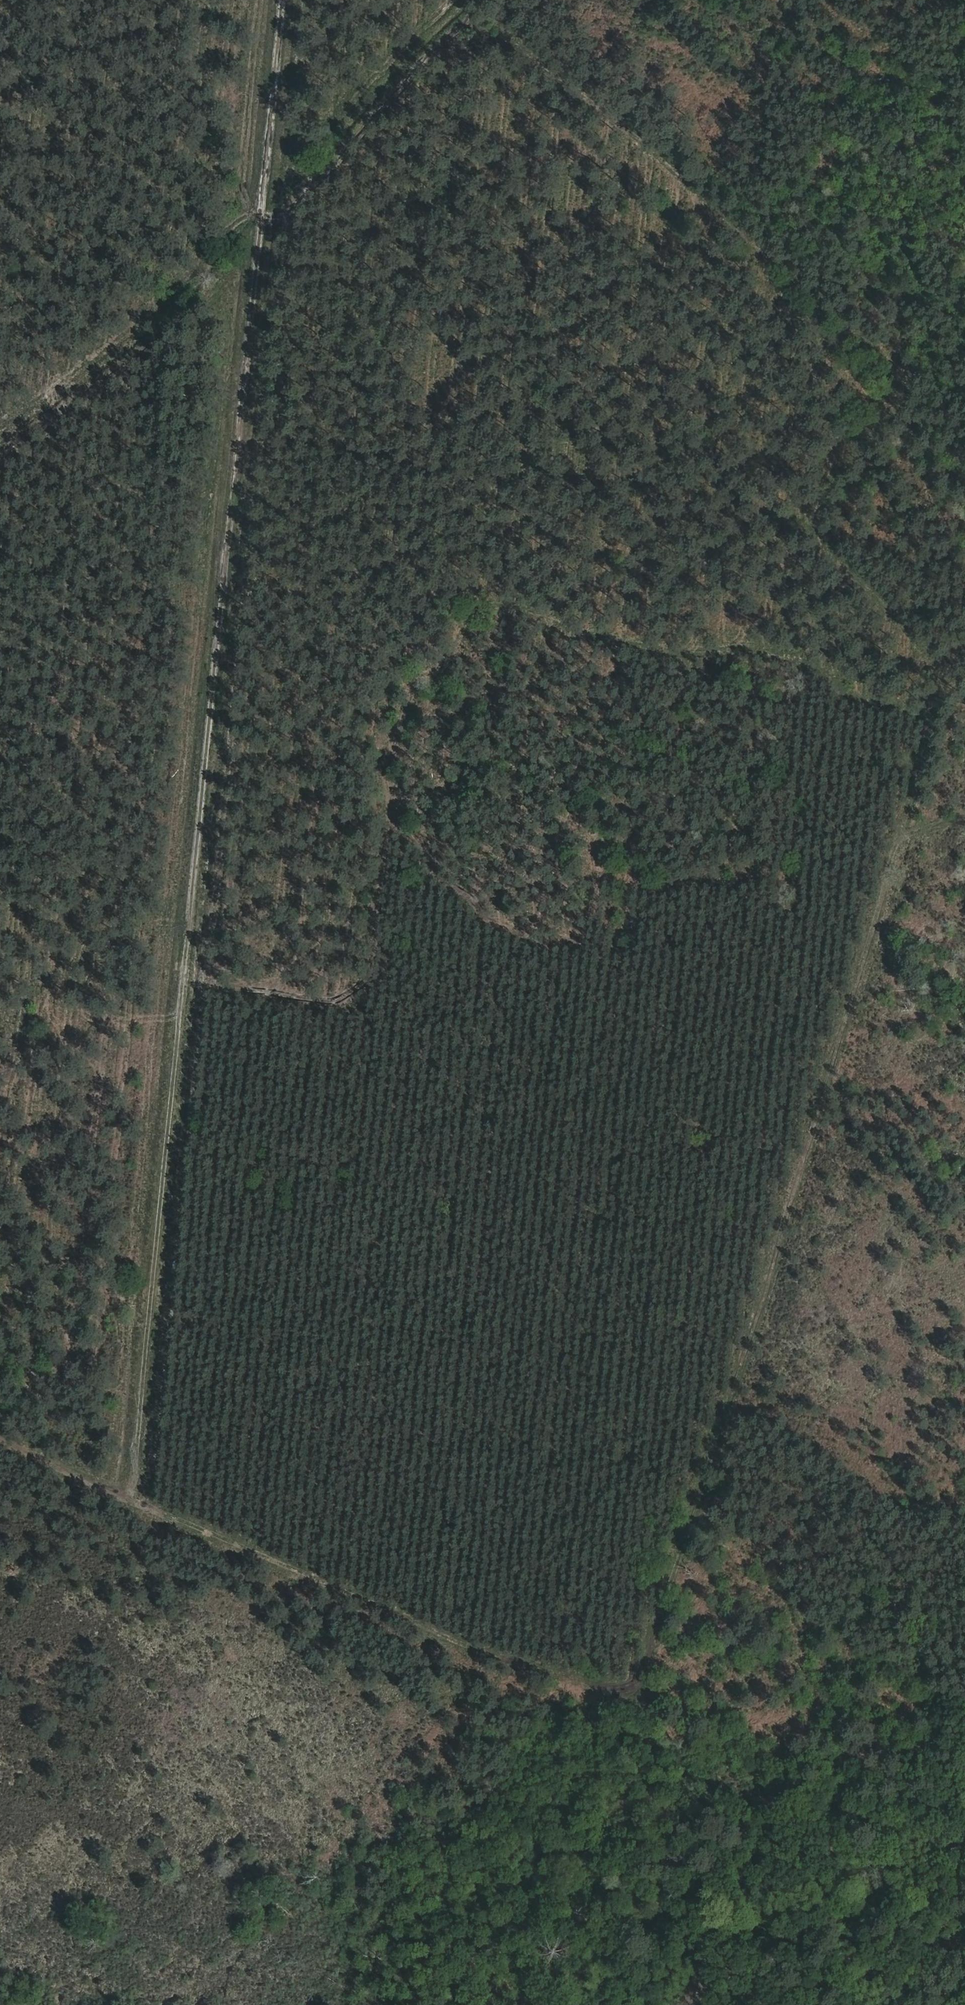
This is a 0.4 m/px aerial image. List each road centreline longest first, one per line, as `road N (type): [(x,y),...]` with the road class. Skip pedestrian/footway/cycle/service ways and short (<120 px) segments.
road 1 (track): [(908,819),(830,1026),(759,1284),(604,1686),(0,1436)]
road 2 (track): [(964,821),(908,819),(921,722),(806,556),(863,428),(794,294),(708,231),(525,62),(456,20),(469,0)]

